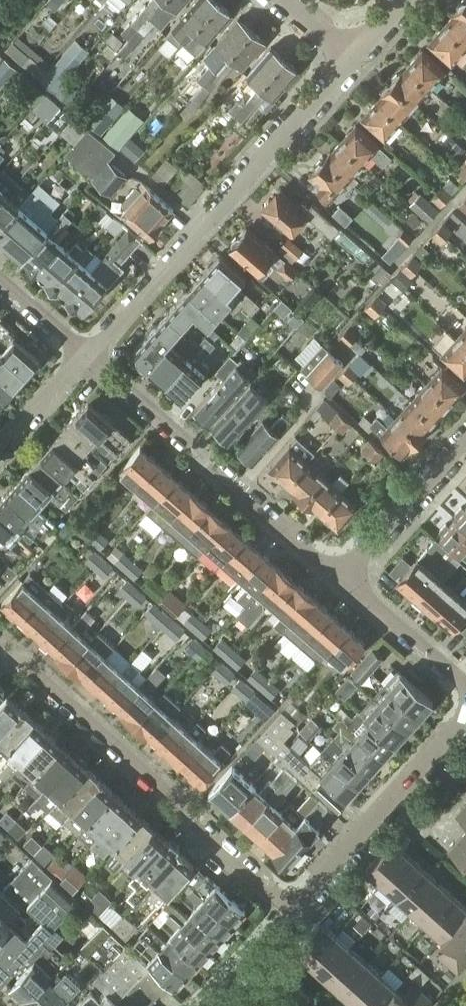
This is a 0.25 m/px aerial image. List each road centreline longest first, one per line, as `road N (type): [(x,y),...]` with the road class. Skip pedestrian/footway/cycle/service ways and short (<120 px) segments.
road 1 (residential): [(0,650),(27,666),(280,899),(299,894),(465,716),(465,701)]
road 2 (residential): [(87,359),(351,59)]
road 3 (residential): [(339,582),(87,359)]
road 4 (residential): [(339,582),(465,443)]
road 5 (residential): [(465,699),(339,582)]
road 6 (residential): [(0,453),(87,359)]

